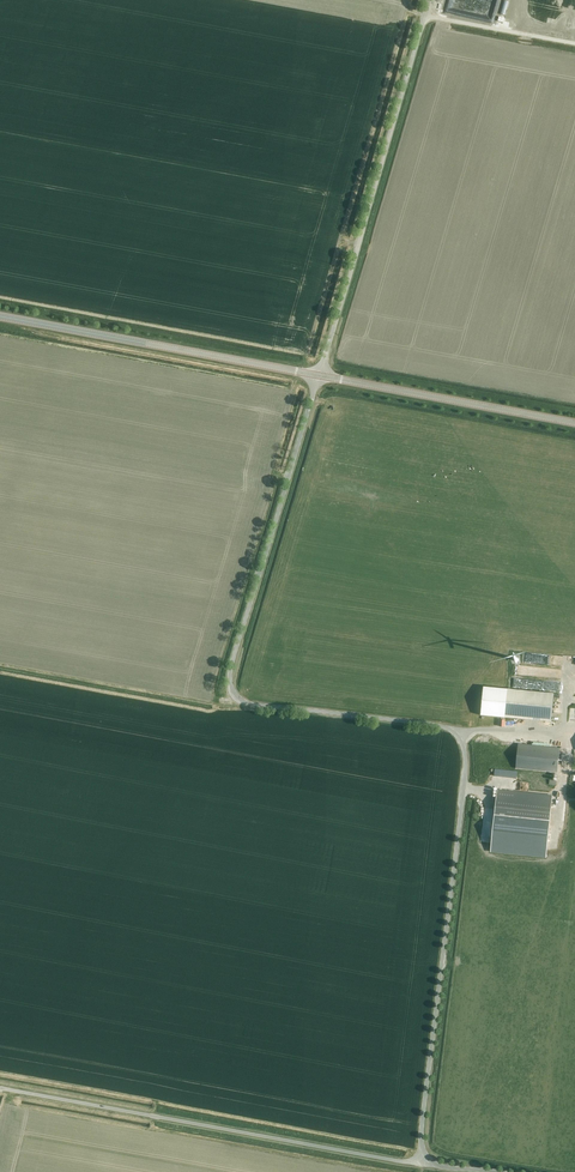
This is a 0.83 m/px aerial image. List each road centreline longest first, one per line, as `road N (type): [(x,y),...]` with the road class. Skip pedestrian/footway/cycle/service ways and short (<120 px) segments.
road 1 (unclassified): [(424,1163),(422,1125),(466,762),(461,736),(439,726),(257,705),(241,700),(230,680),(319,374)]
road 2 (unclassified): [(424,1163),(0,1088)]
road 3 (unclassified): [(319,374),(430,0)]
road 4 (secondary): [(319,374),(0,316)]
road 5 (secondary): [(574,423),(319,374)]

